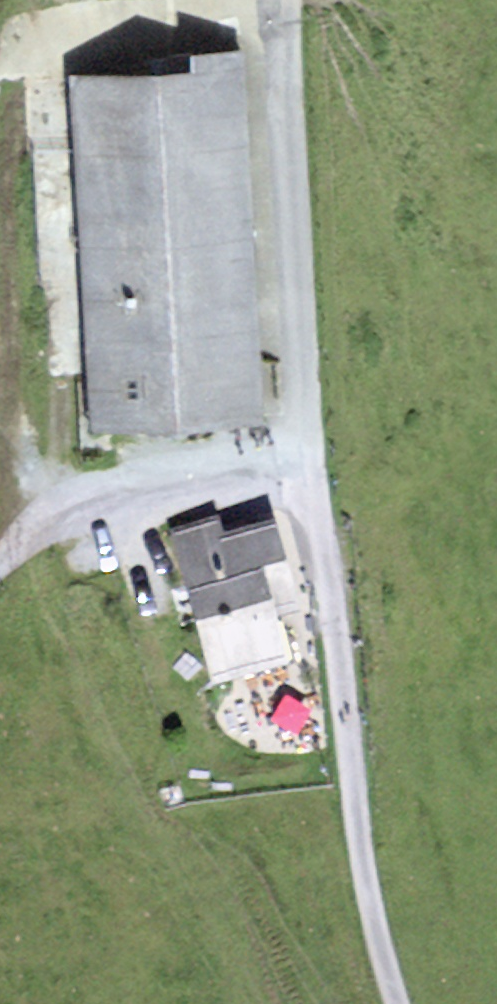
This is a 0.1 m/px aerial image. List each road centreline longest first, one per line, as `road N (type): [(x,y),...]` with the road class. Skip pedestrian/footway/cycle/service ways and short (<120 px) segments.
road 1 (unclassified): [(290,0),(306,454),(371,902),(399,1003)]
road 2 (track): [(306,454),(91,510),(0,562)]

